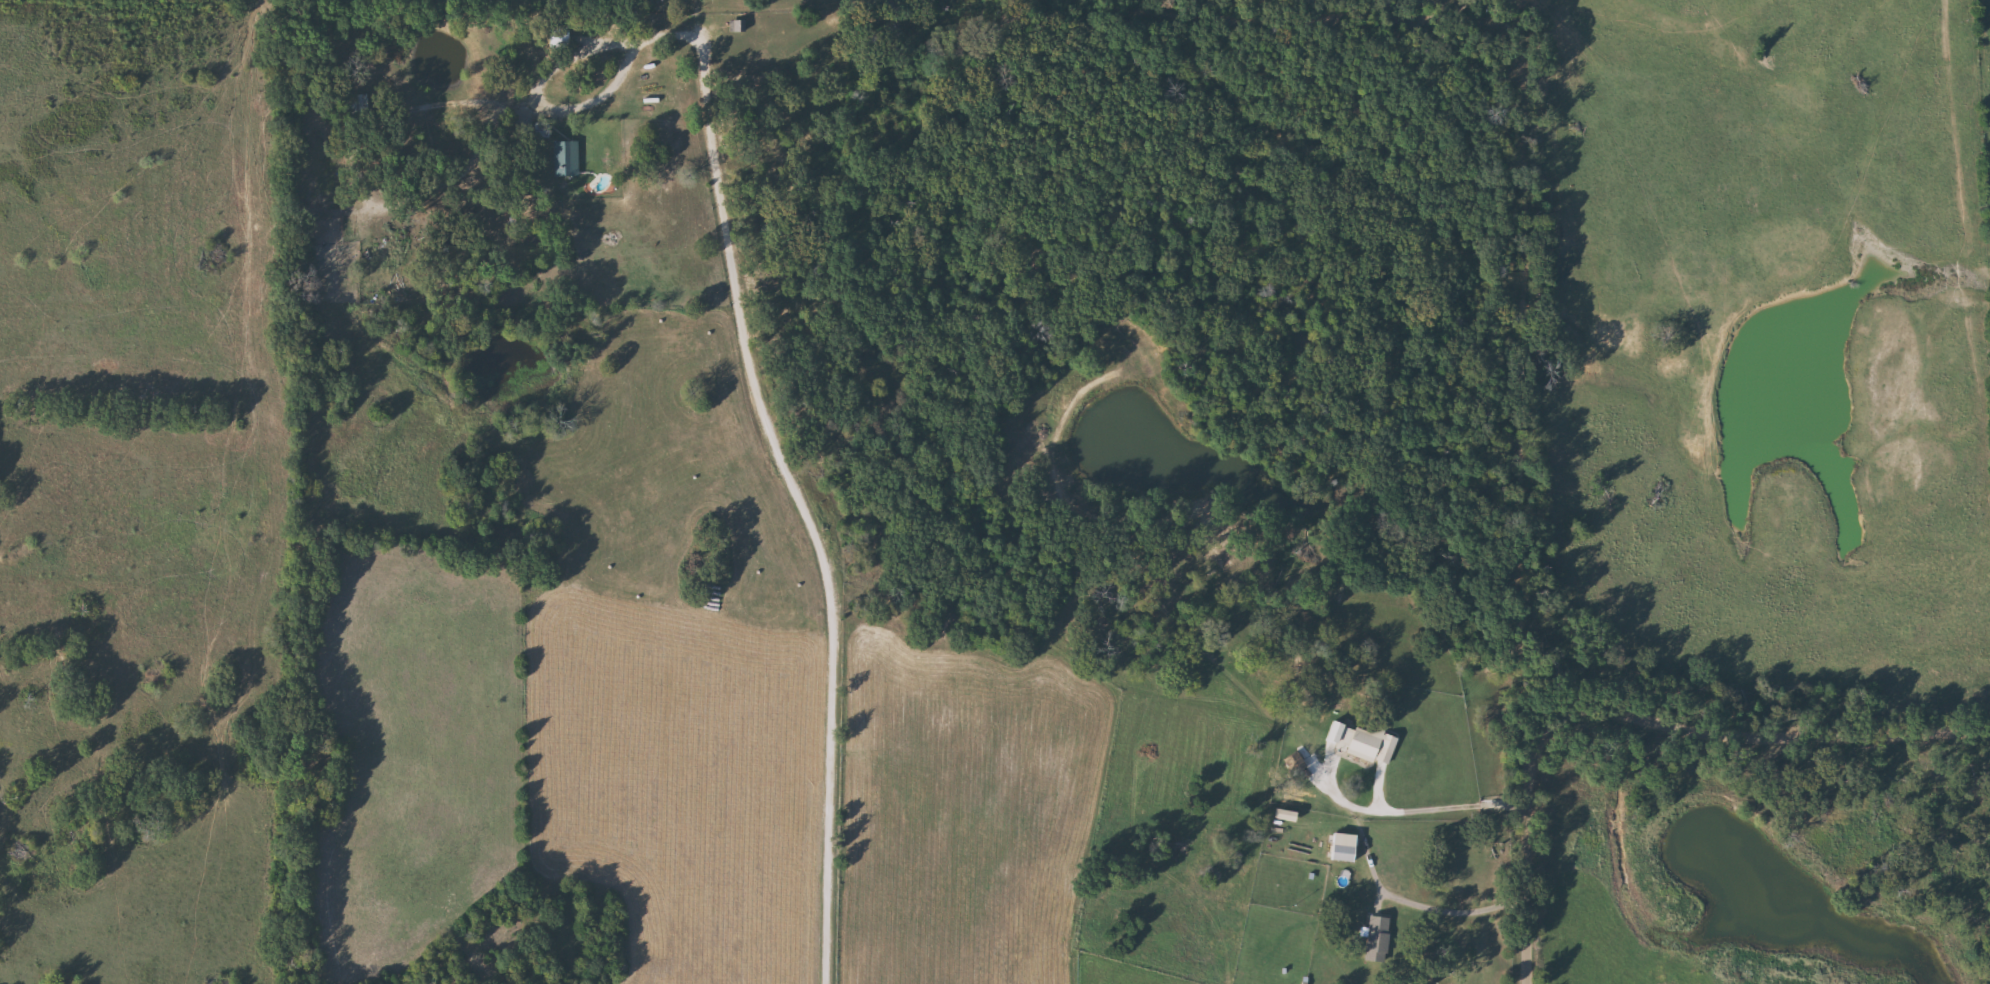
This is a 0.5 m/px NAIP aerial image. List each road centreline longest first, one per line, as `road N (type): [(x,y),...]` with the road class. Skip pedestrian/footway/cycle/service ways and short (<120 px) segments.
road 1 (residential): [(1989,730),(1870,733),(1577,718),(1554,733),(1529,780),(1529,983)]

